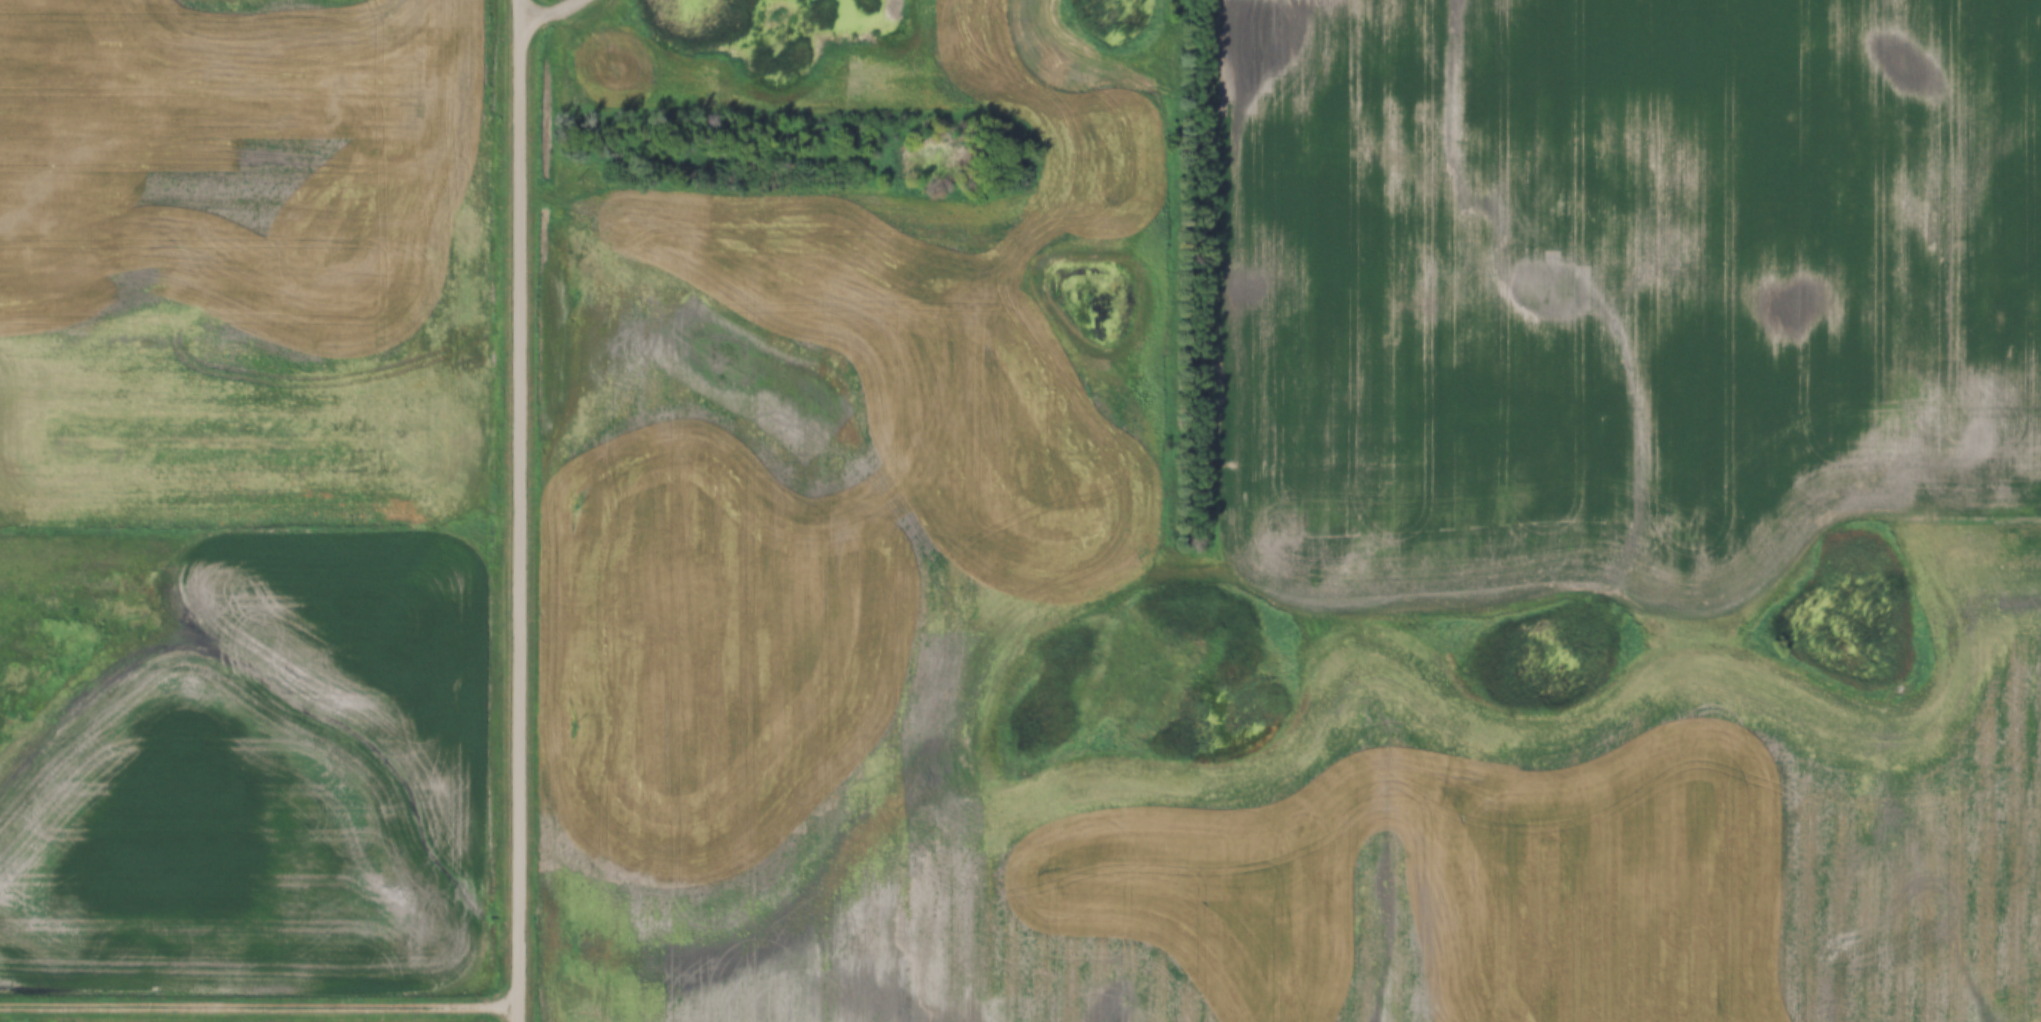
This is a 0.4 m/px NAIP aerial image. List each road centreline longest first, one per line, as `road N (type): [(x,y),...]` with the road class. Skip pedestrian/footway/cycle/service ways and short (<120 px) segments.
road 1 (residential): [(517,1021),(519,0)]

